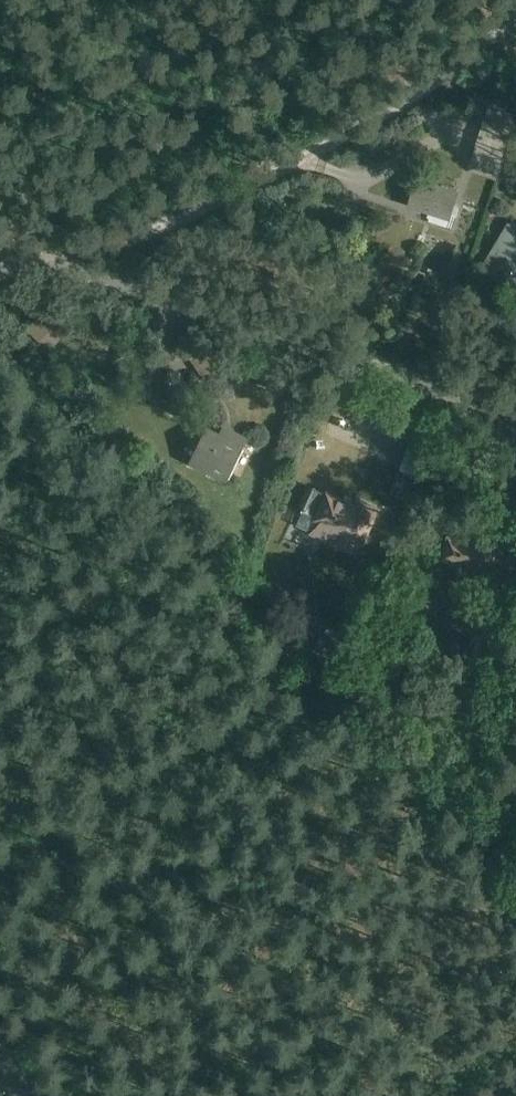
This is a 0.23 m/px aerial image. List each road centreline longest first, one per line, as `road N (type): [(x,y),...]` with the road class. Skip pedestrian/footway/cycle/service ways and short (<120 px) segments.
road 1 (residential): [(51,266),(127,253),(289,171),(455,68),(515,12)]
road 2 (unclassified): [(515,418),(51,266)]

